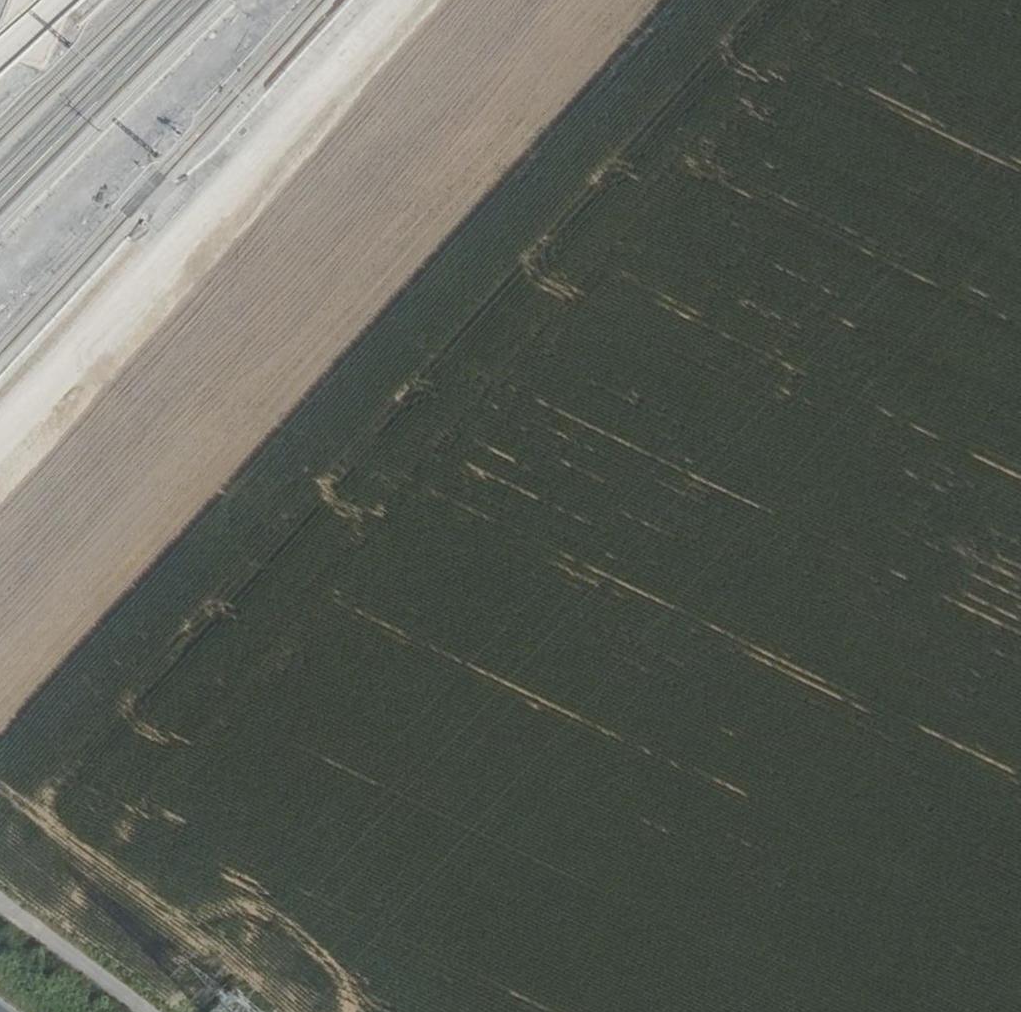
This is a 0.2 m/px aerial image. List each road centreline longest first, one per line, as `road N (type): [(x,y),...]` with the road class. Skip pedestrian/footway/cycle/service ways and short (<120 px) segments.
road 1 (track): [(0,433),(397,0)]
road 2 (track): [(0,906),(141,1011)]

